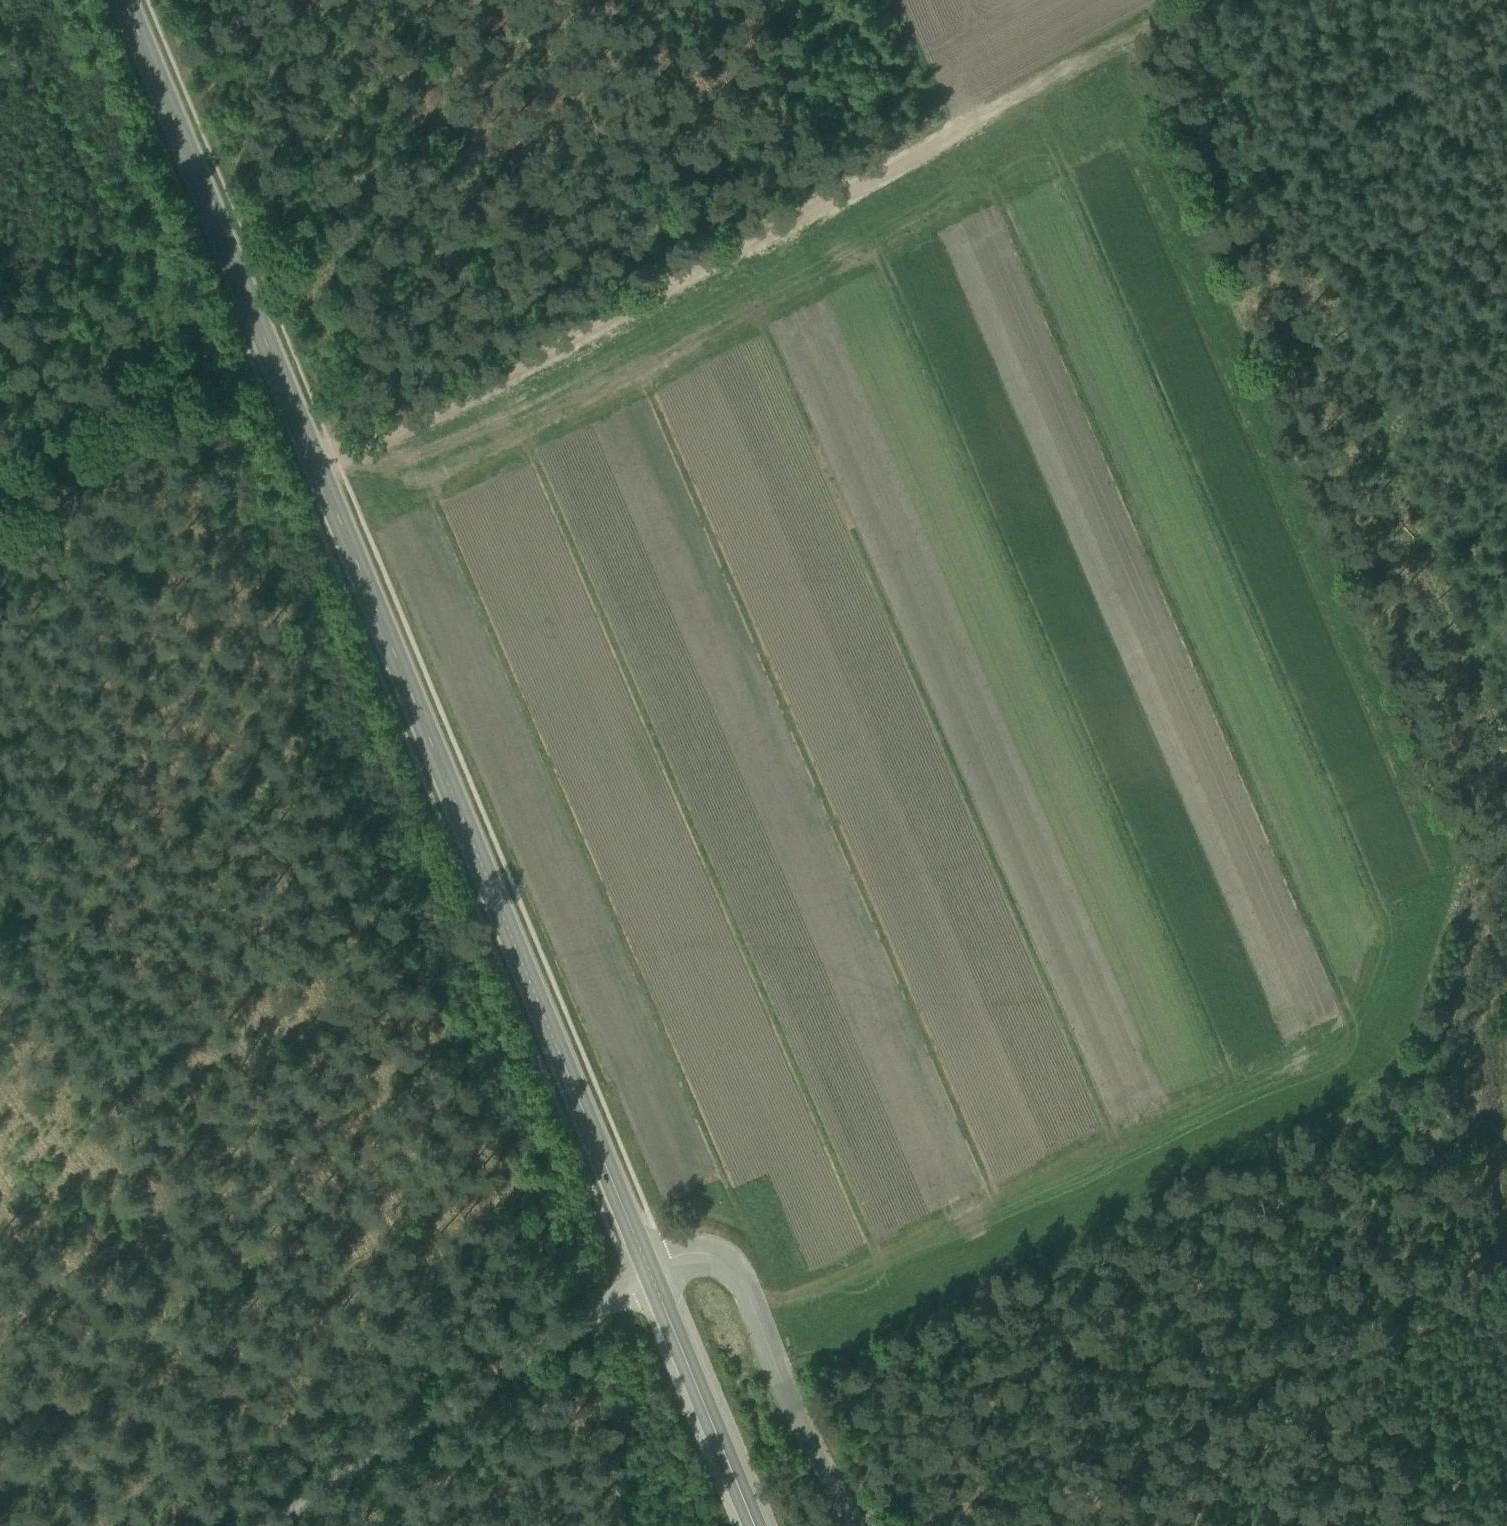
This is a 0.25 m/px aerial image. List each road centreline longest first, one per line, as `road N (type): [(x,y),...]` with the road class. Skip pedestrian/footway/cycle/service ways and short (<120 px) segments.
road 1 (tertiary): [(118,0),(649,1271)]
road 2 (unclassified): [(265,1525),(649,1271)]
road 3 (unclassified): [(852,1525),(785,1391),(736,1266),(688,1250),(649,1271)]
road 4 (tertiary): [(649,1271),(755,1525)]

